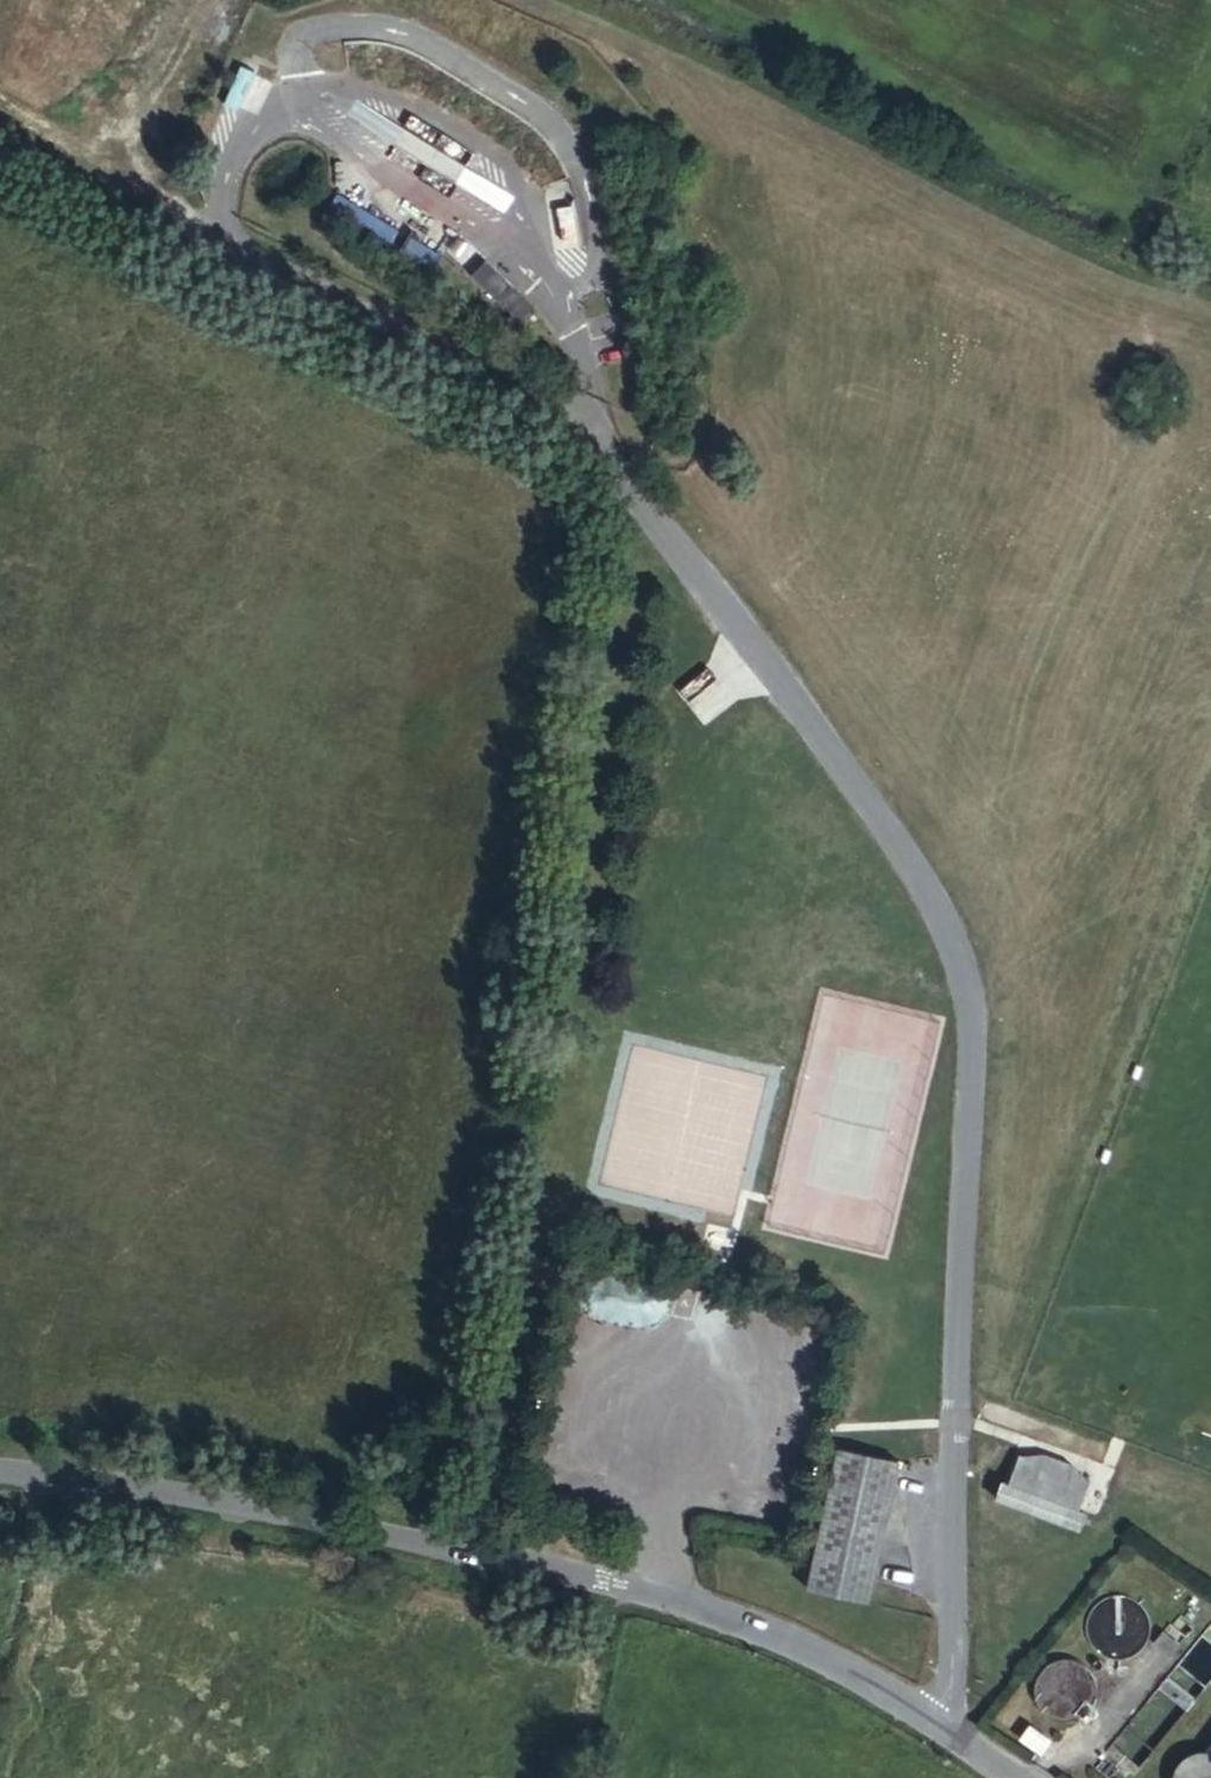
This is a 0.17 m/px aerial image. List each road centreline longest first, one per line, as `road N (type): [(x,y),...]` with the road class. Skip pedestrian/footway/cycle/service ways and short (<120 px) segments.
road 1 (unclassified): [(1011,1777),(905,1704),(731,1613),(68,1486),(0,1482)]

